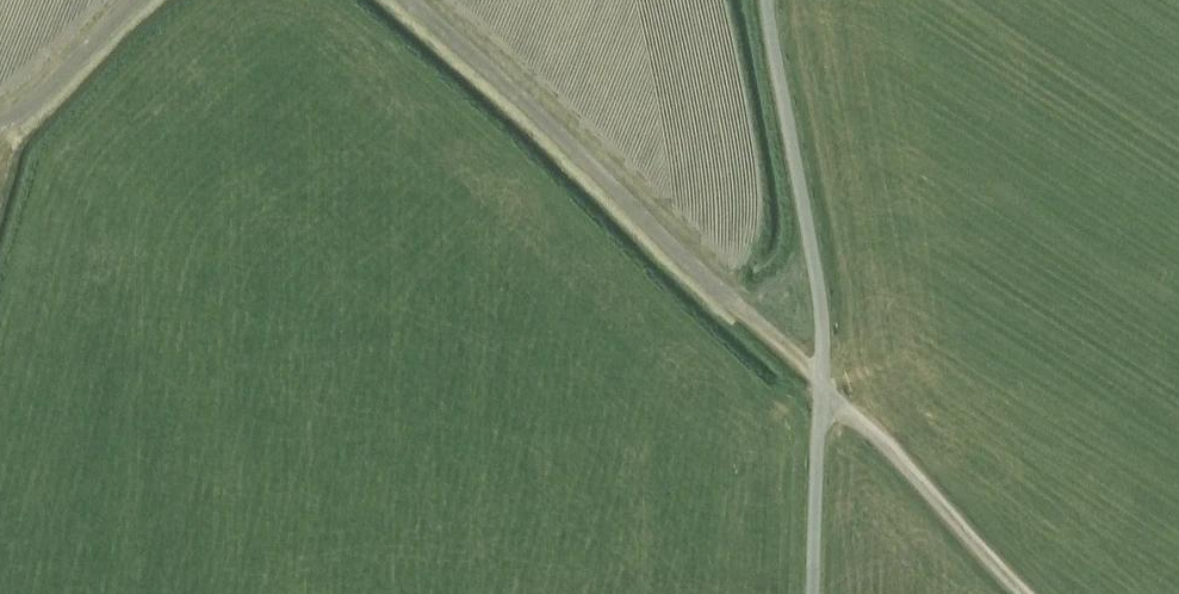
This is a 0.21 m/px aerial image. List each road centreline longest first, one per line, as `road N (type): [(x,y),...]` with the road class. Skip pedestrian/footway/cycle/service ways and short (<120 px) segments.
road 1 (track): [(818,380),(405,0)]
road 2 (track): [(818,380),(1032,593)]
road 3 (track): [(137,0),(34,104),(0,127)]

